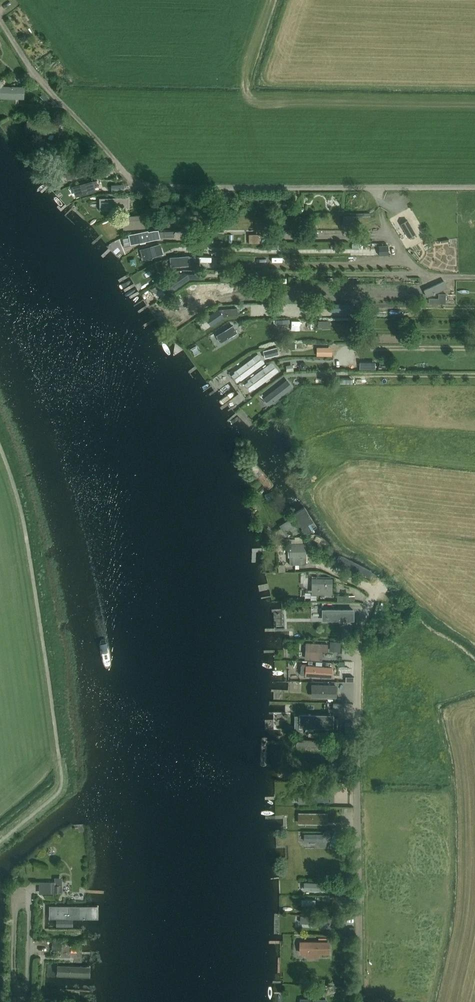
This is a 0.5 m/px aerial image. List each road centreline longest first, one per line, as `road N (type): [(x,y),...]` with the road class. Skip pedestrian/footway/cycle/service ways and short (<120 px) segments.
road 1 (track): [(474,188),(144,185),(125,175),(46,87),(0,20)]
road 2 (track): [(372,600),(359,645),(357,1001)]
road 3 (unclassified): [(30,899),(15,902),(15,985),(25,1001)]

